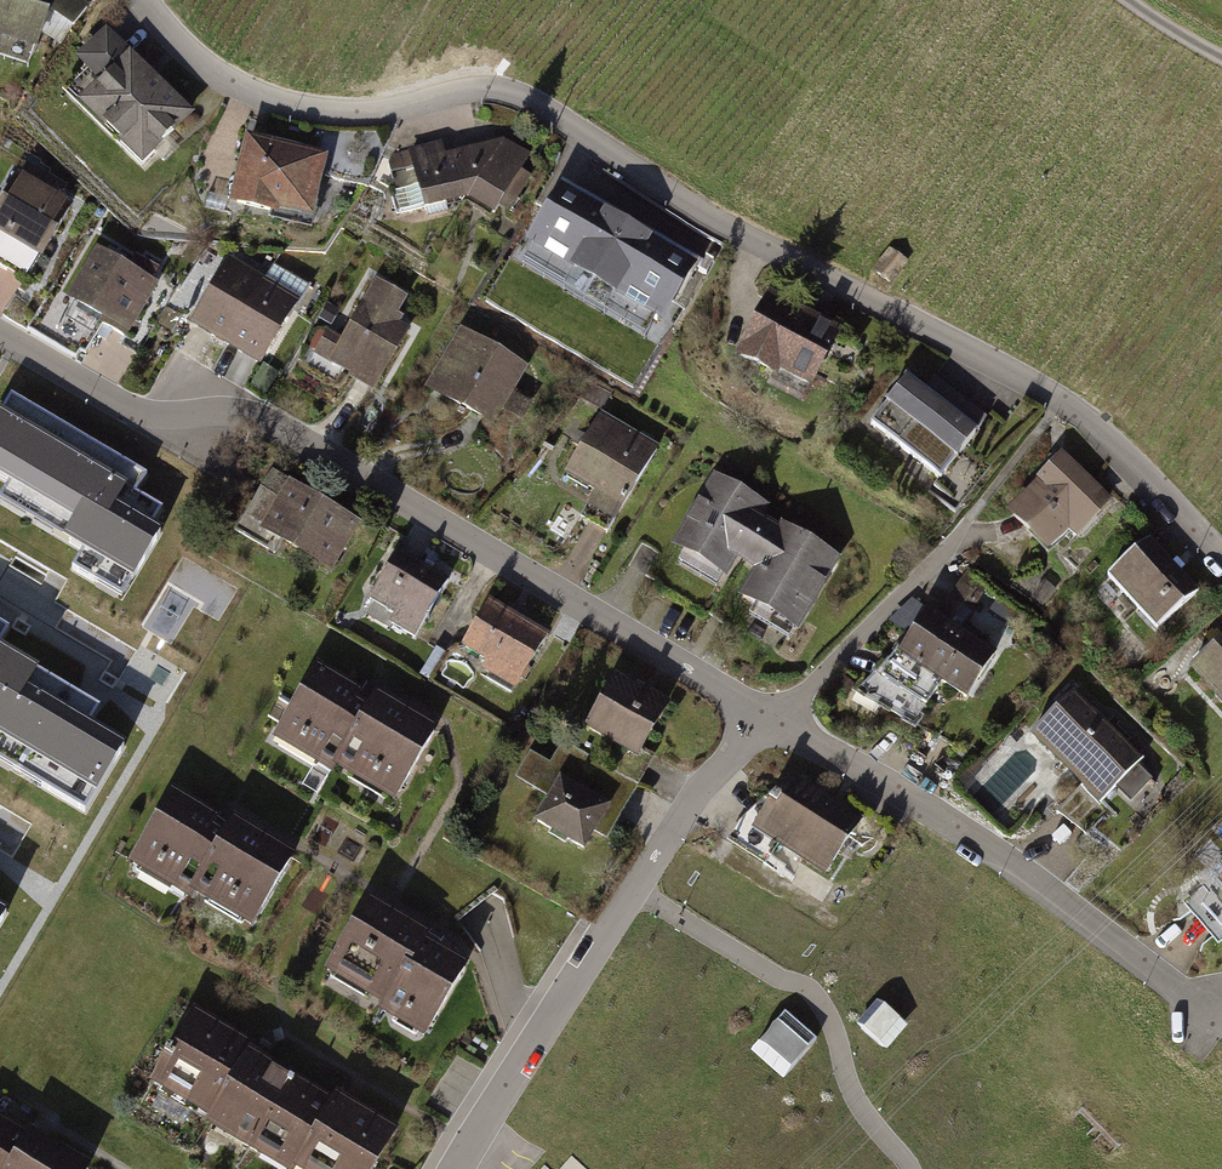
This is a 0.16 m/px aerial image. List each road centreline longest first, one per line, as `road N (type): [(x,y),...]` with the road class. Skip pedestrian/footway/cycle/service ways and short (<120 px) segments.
road 1 (residential): [(146,0),(168,30),(225,78),(291,104),(383,111),(476,88),(535,102),(757,241),(1084,418),(1221,560)]
road 2 (residential): [(0,335),(132,410),(219,411),(272,423),(774,721)]
road 3 (motorway): [(1221,568),(720,1168)]
road 4 (residential): [(457,1168),(669,833),(774,721)]
road 5 (residential): [(774,721),(1025,874),(1209,1012)]
road 6 (motorway): [(964,1168),(1221,900)]
road 7 (residential): [(774,721),(960,532)]

